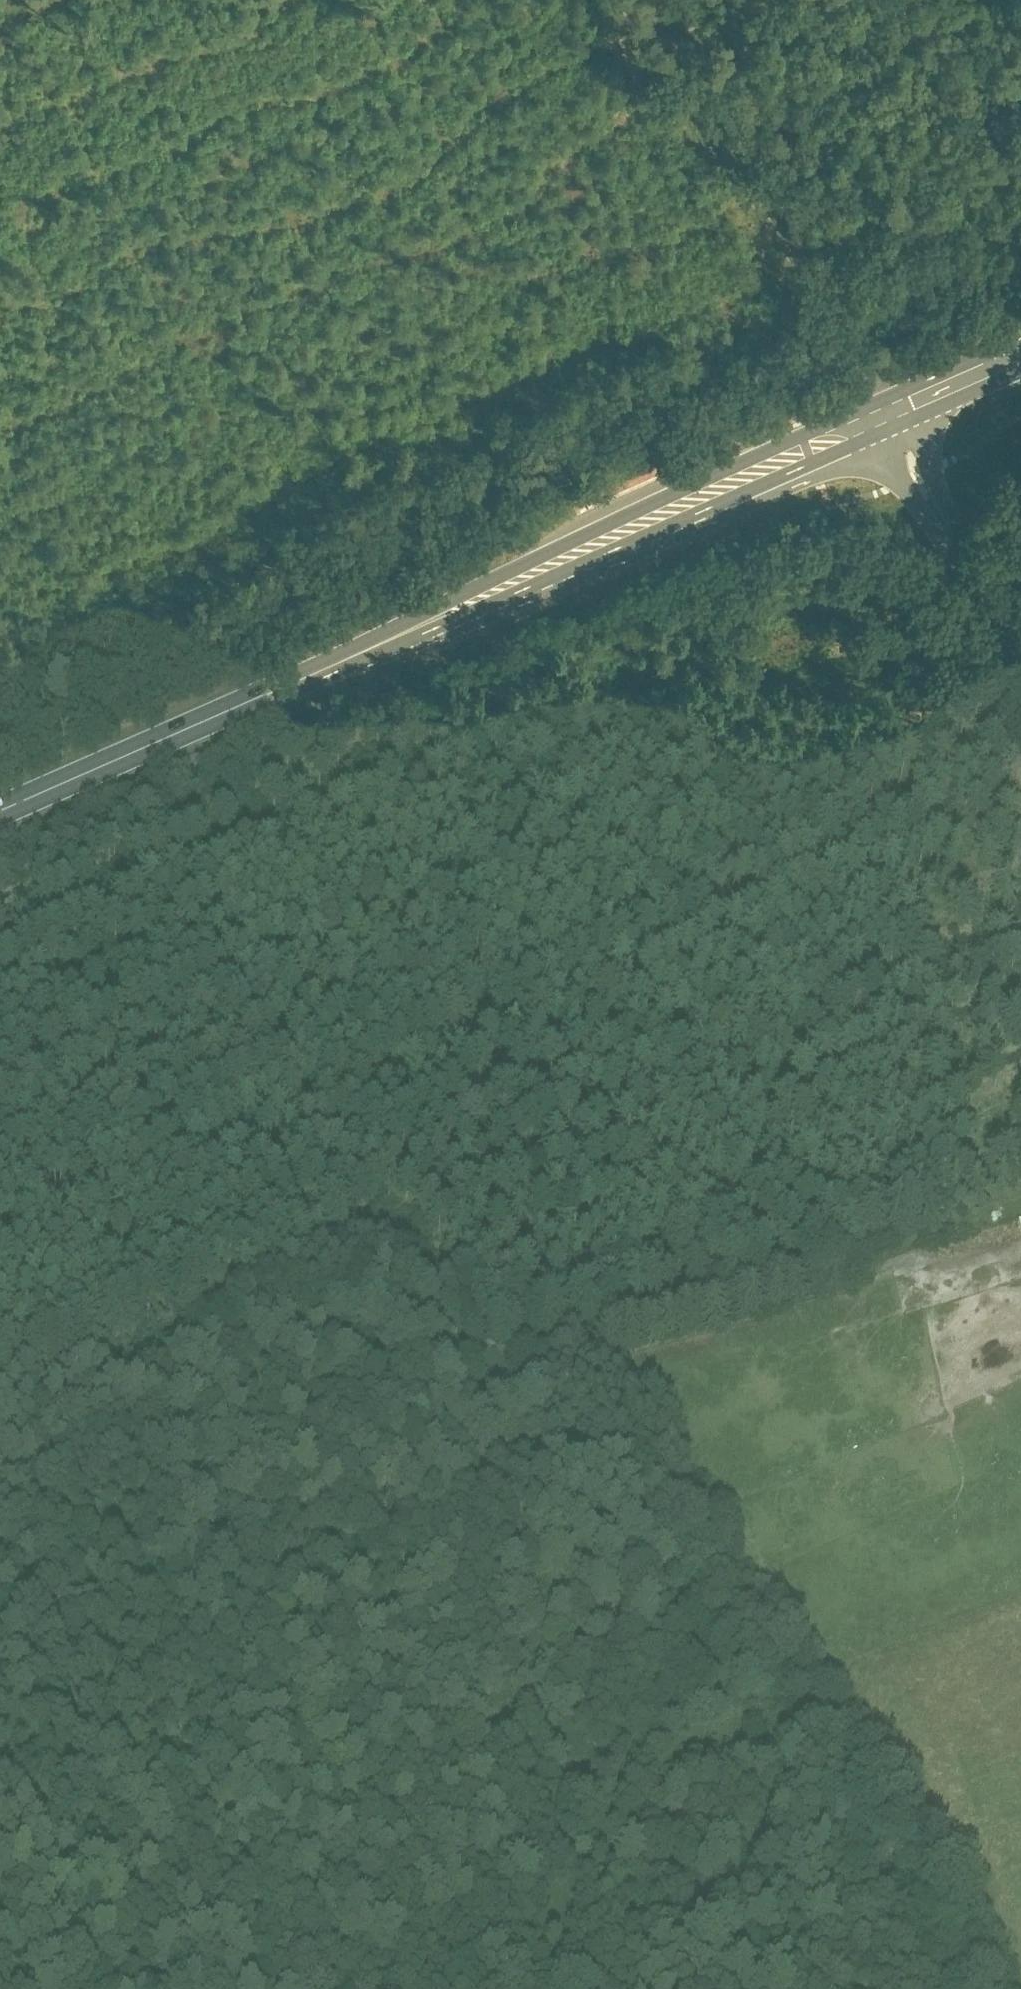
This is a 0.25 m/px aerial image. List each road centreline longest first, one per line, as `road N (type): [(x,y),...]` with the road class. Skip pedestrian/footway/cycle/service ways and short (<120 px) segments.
road 1 (primary): [(0,817),(394,650),(885,423)]
road 2 (unclassified): [(885,423),(1020,655)]
road 3 (primary): [(885,423),(1020,363)]

